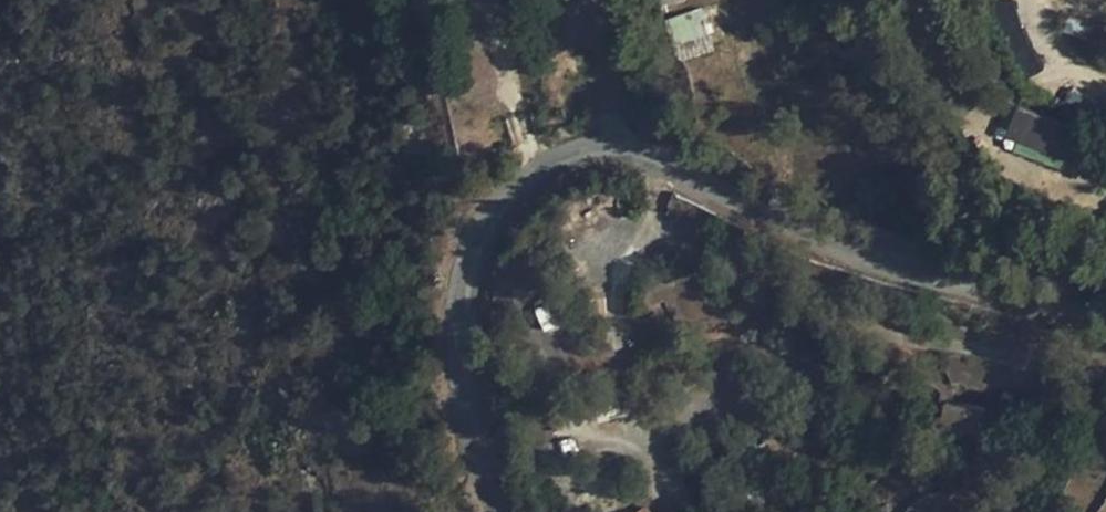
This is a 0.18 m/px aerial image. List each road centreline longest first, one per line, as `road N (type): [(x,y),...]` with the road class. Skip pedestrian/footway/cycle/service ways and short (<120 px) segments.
road 1 (residential): [(482,511),(459,418),(456,309),(471,223),(504,186),(567,151),(616,153),(910,264),(1105,326)]

